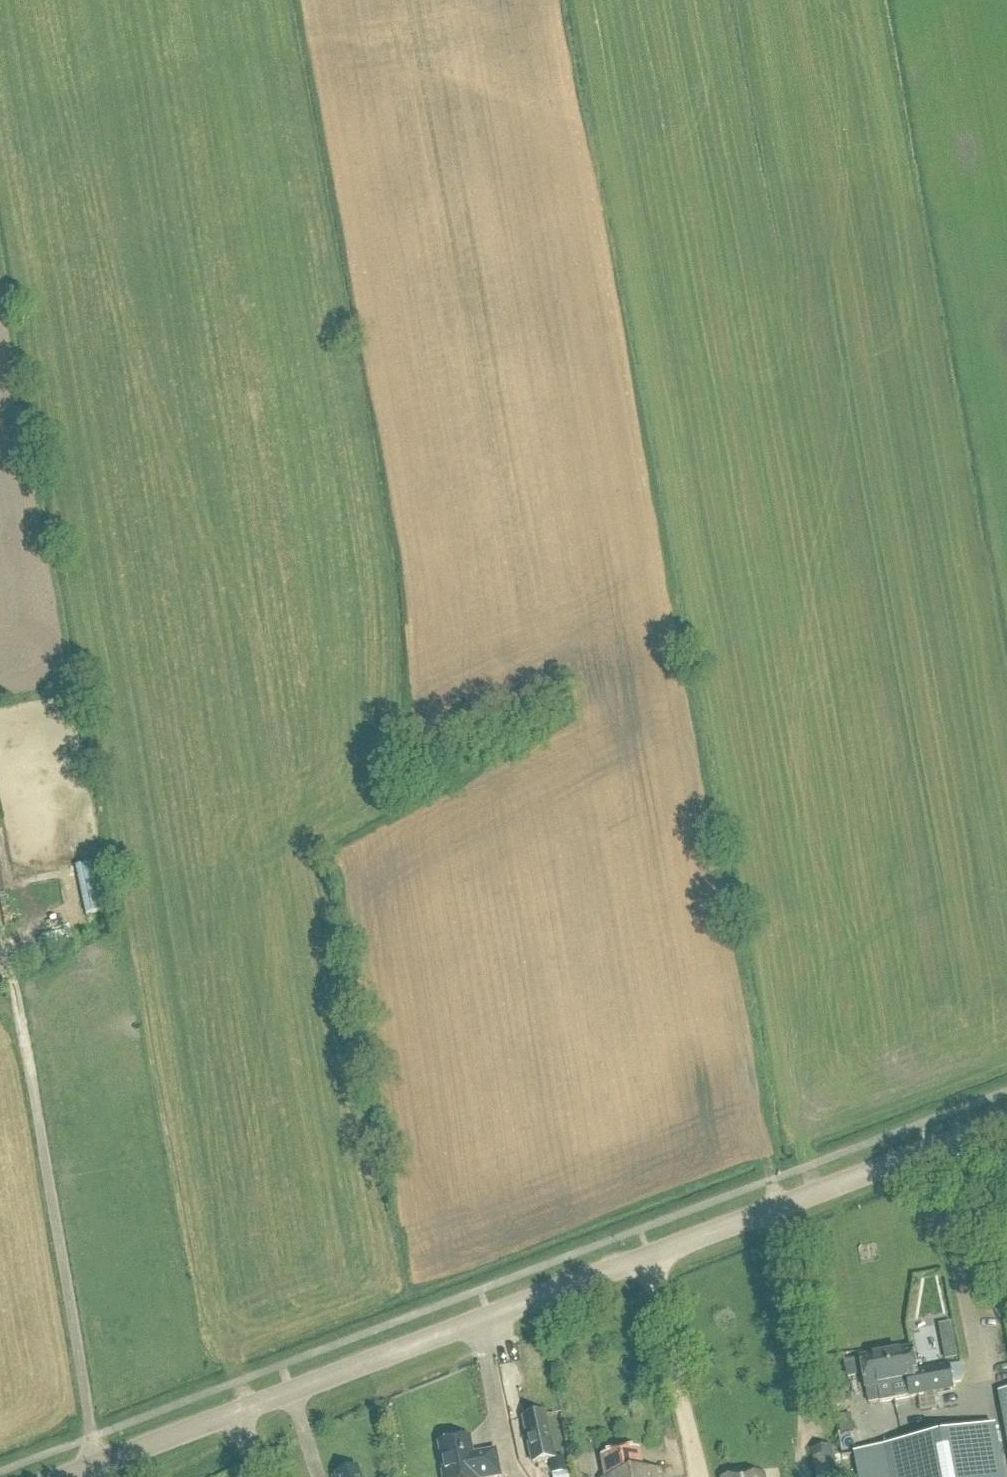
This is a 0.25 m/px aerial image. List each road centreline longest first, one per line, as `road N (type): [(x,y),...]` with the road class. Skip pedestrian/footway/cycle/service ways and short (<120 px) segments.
road 1 (tertiary): [(69,1476),(1006,1122)]

